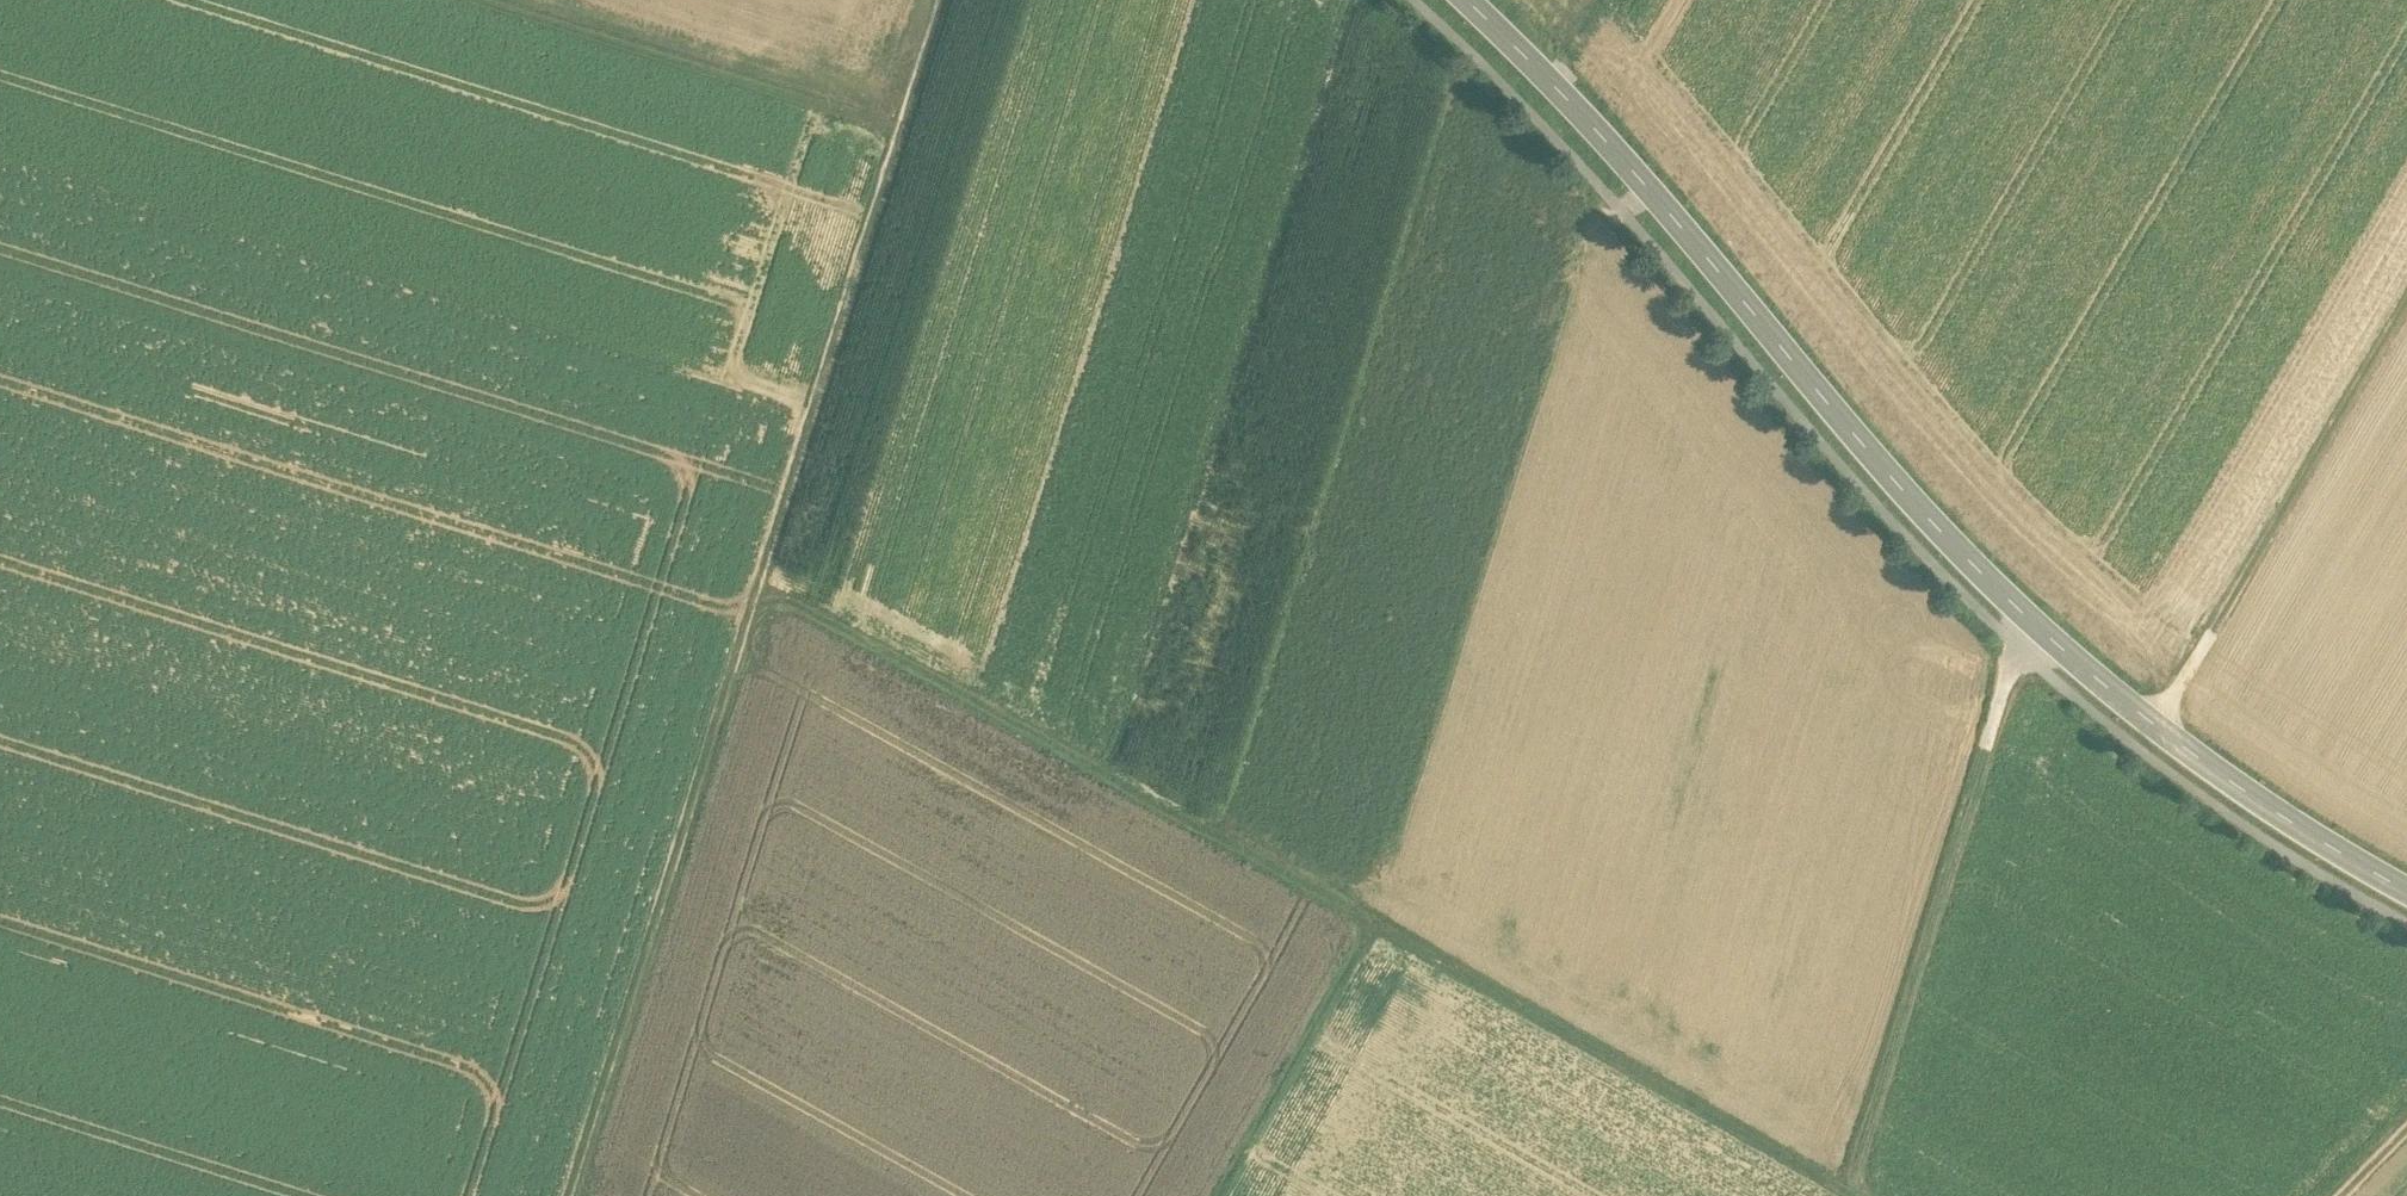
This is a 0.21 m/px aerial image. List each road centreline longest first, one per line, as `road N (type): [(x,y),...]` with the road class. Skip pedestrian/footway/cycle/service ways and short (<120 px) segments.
road 1 (tertiary): [(2406,888),(2153,723),(1954,544),(1678,221),(1469,0)]
road 2 (track): [(571,1195),(943,0)]
road 3 (track): [(1848,1195),(1373,926),(1225,1195)]
road 4 (track): [(1373,926),(762,583)]
road 5 (track): [(2406,300),(2153,723)]
road 6 (track): [(1845,1194),(1982,757)]
road 7 (track): [(471,0),(901,135)]
road 8 (track): [(2039,623),(2006,679),(1982,757)]

